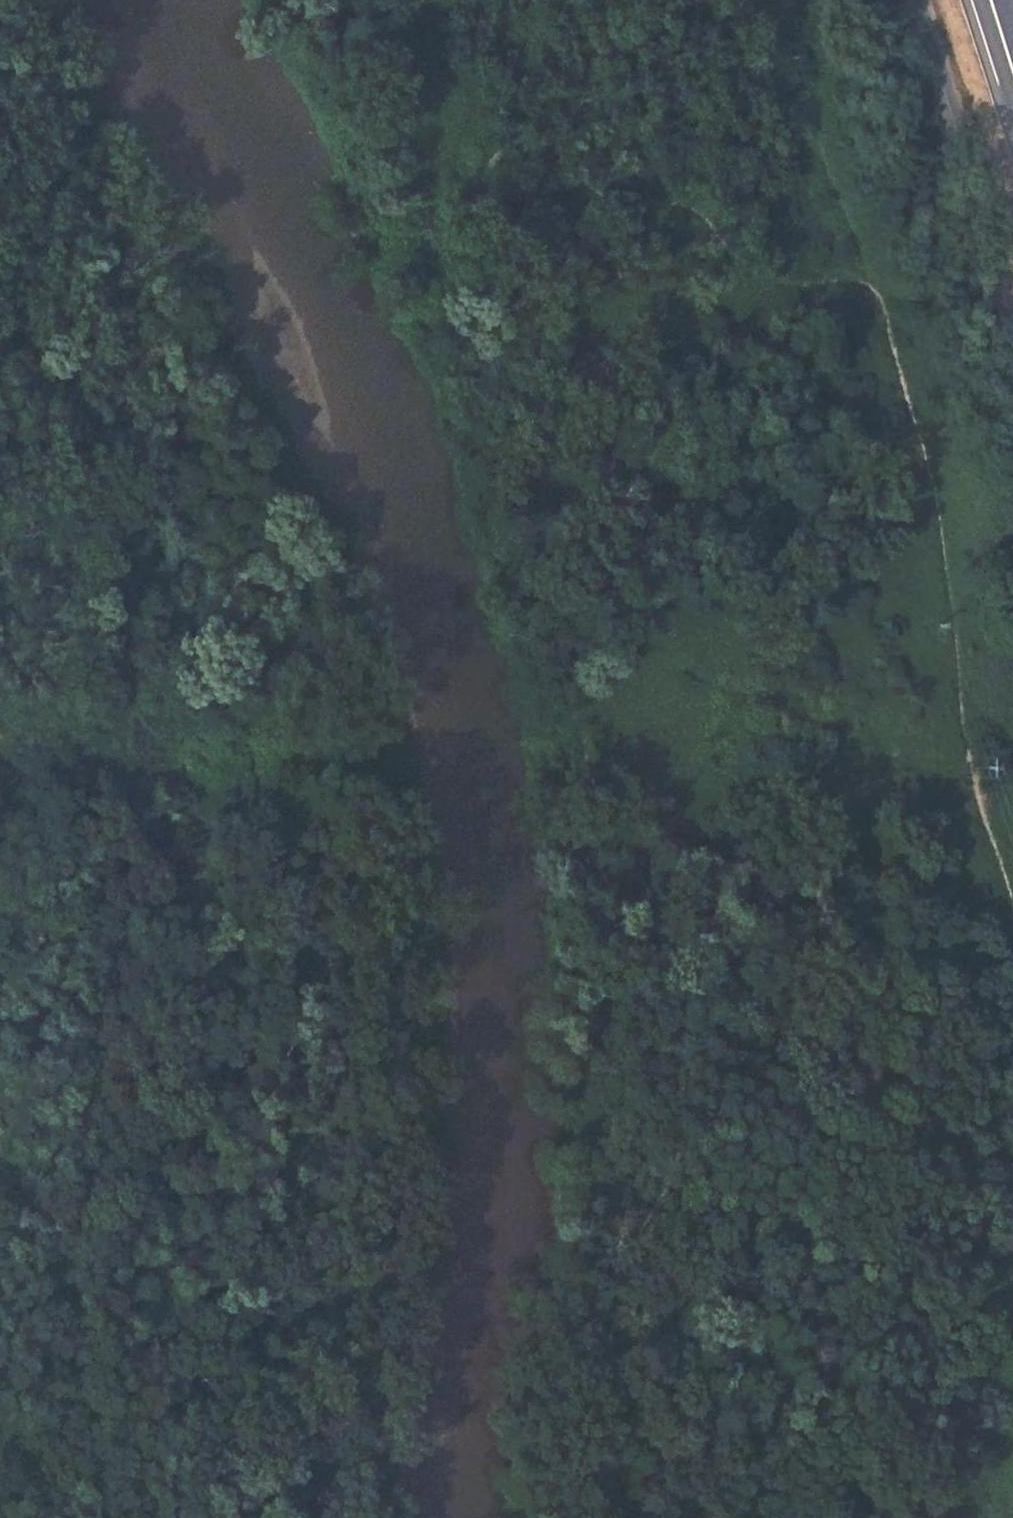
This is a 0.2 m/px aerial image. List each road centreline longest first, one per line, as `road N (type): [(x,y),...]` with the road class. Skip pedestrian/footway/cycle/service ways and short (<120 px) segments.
road 1 (track): [(577,1517),(577,1483),(600,1465),(641,1347),(666,1237),(692,1215),(718,1132),(718,1101),(666,989),(611,983),(592,933),(562,682),(584,667),(584,608),(571,587),(582,551),(576,505),(561,472),(539,452),(528,415),(543,393),(543,361),(526,331),(520,277),(554,246),(593,248),(696,174),(752,169),(827,240),(850,240),(897,334),(959,392),(1012,368)]
road 2 (unclassified): [(916,0),(1012,300)]

